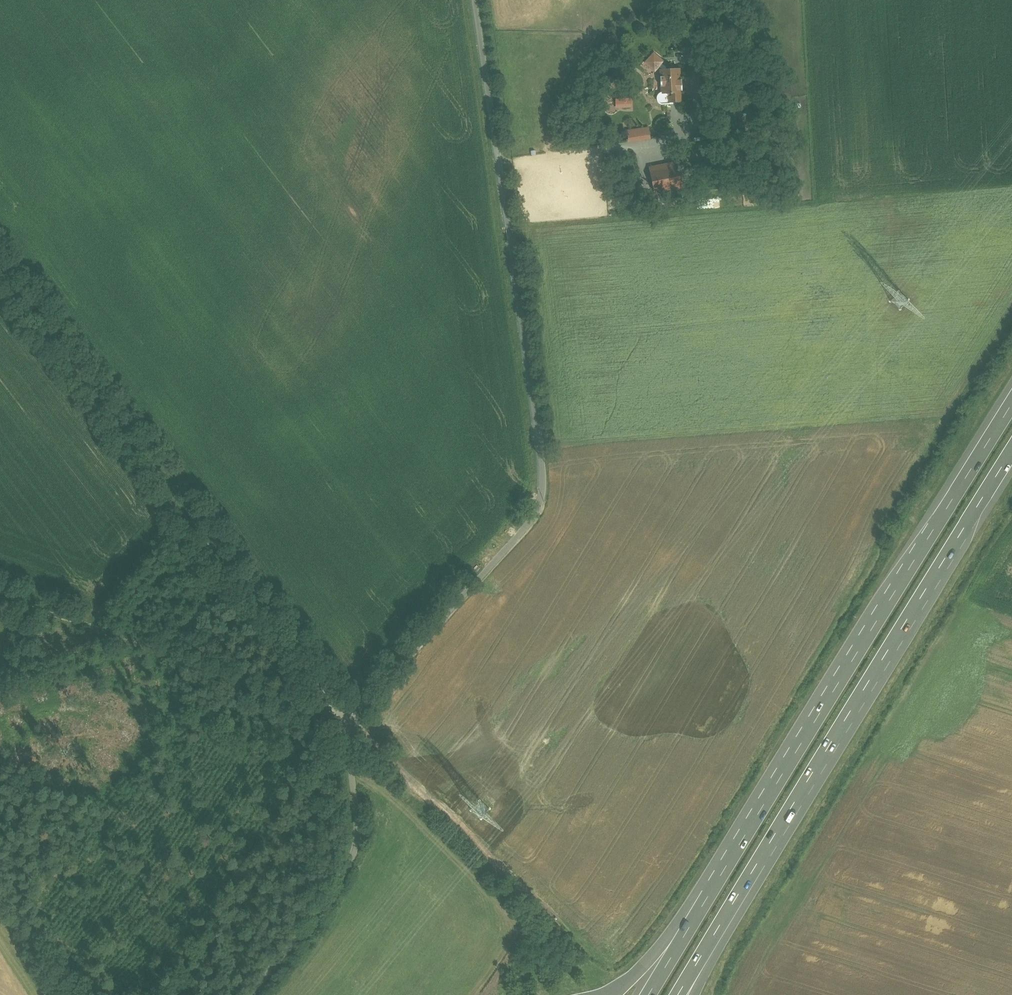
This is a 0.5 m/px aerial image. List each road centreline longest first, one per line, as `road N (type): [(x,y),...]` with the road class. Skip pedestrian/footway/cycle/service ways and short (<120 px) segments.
road 1 (unclassified): [(475,0),(547,510),(367,696),(351,750),(353,855),(251,994)]
road 2 (track): [(0,270),(325,699),(356,722),(0,593)]
road 3 (motorway): [(1011,393),(642,994)]
road 4 (motorway): [(680,994),(1011,454)]

